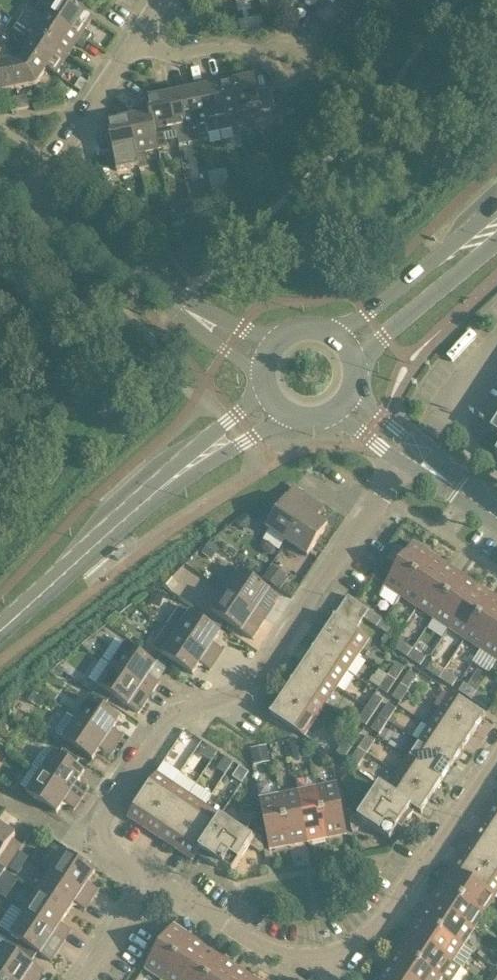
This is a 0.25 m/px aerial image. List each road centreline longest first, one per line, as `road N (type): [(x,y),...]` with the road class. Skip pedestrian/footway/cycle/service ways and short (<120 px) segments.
road 1 (residential): [(92,837),(166,722),(254,685),(366,519)]
road 2 (residential): [(324,957),(369,933),(496,746)]
road 3 (tertiary): [(0,630),(201,458)]
road 4 (tertiary): [(496,206),(336,337)]
road 5 (residential): [(29,206),(139,41)]
road 6 (residential): [(324,957),(274,952),(147,876)]
road 7 (tertiary): [(353,367),(496,238)]
road 8 (residential): [(178,304),(29,206)]
road 9 (residential): [(139,41),(171,54),(230,43),(270,54)]
road 10 (residential): [(81,979),(147,876)]

